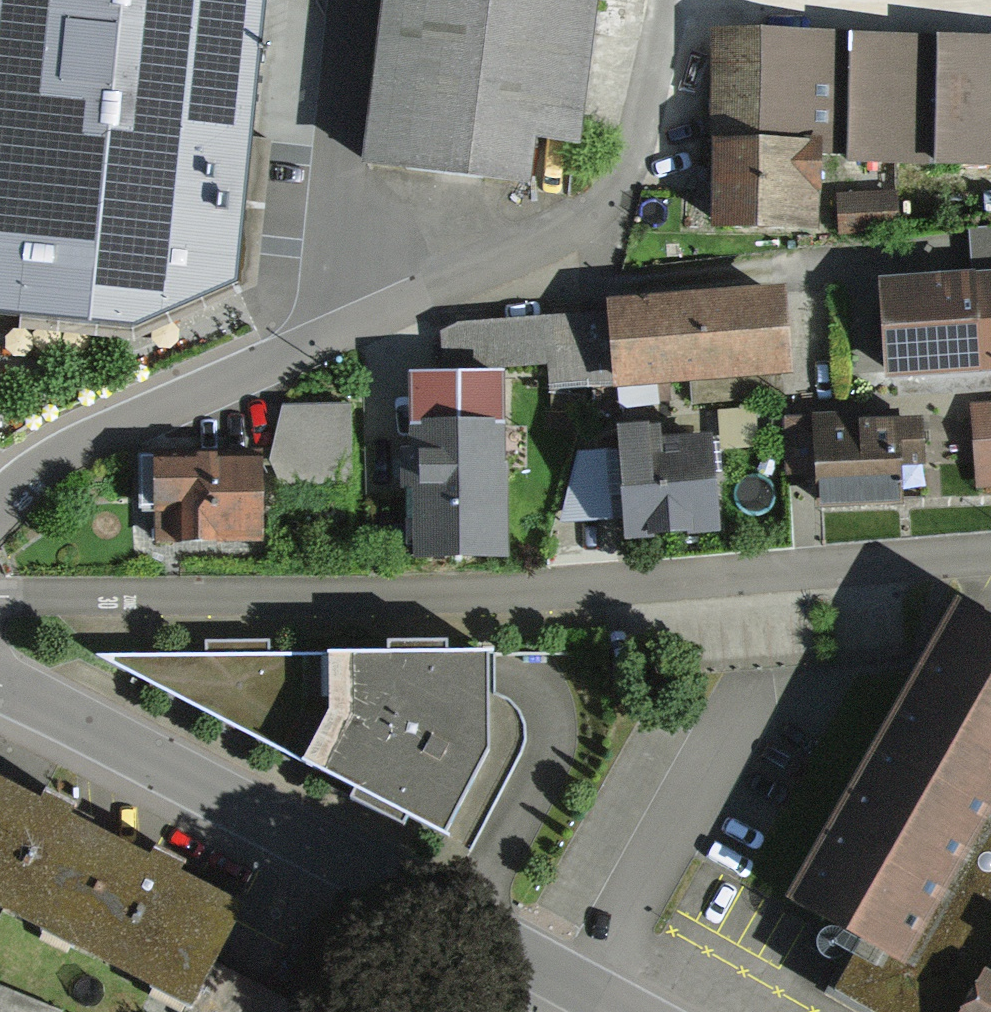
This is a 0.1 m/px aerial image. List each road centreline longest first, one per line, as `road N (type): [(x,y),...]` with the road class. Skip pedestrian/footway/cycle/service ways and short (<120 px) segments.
road 1 (residential): [(0,596),(479,591),(990,556)]
road 2 (residential): [(0,513),(67,455),(587,225),(640,144),(670,0)]
road 3 (residential): [(619,1011),(0,685)]

